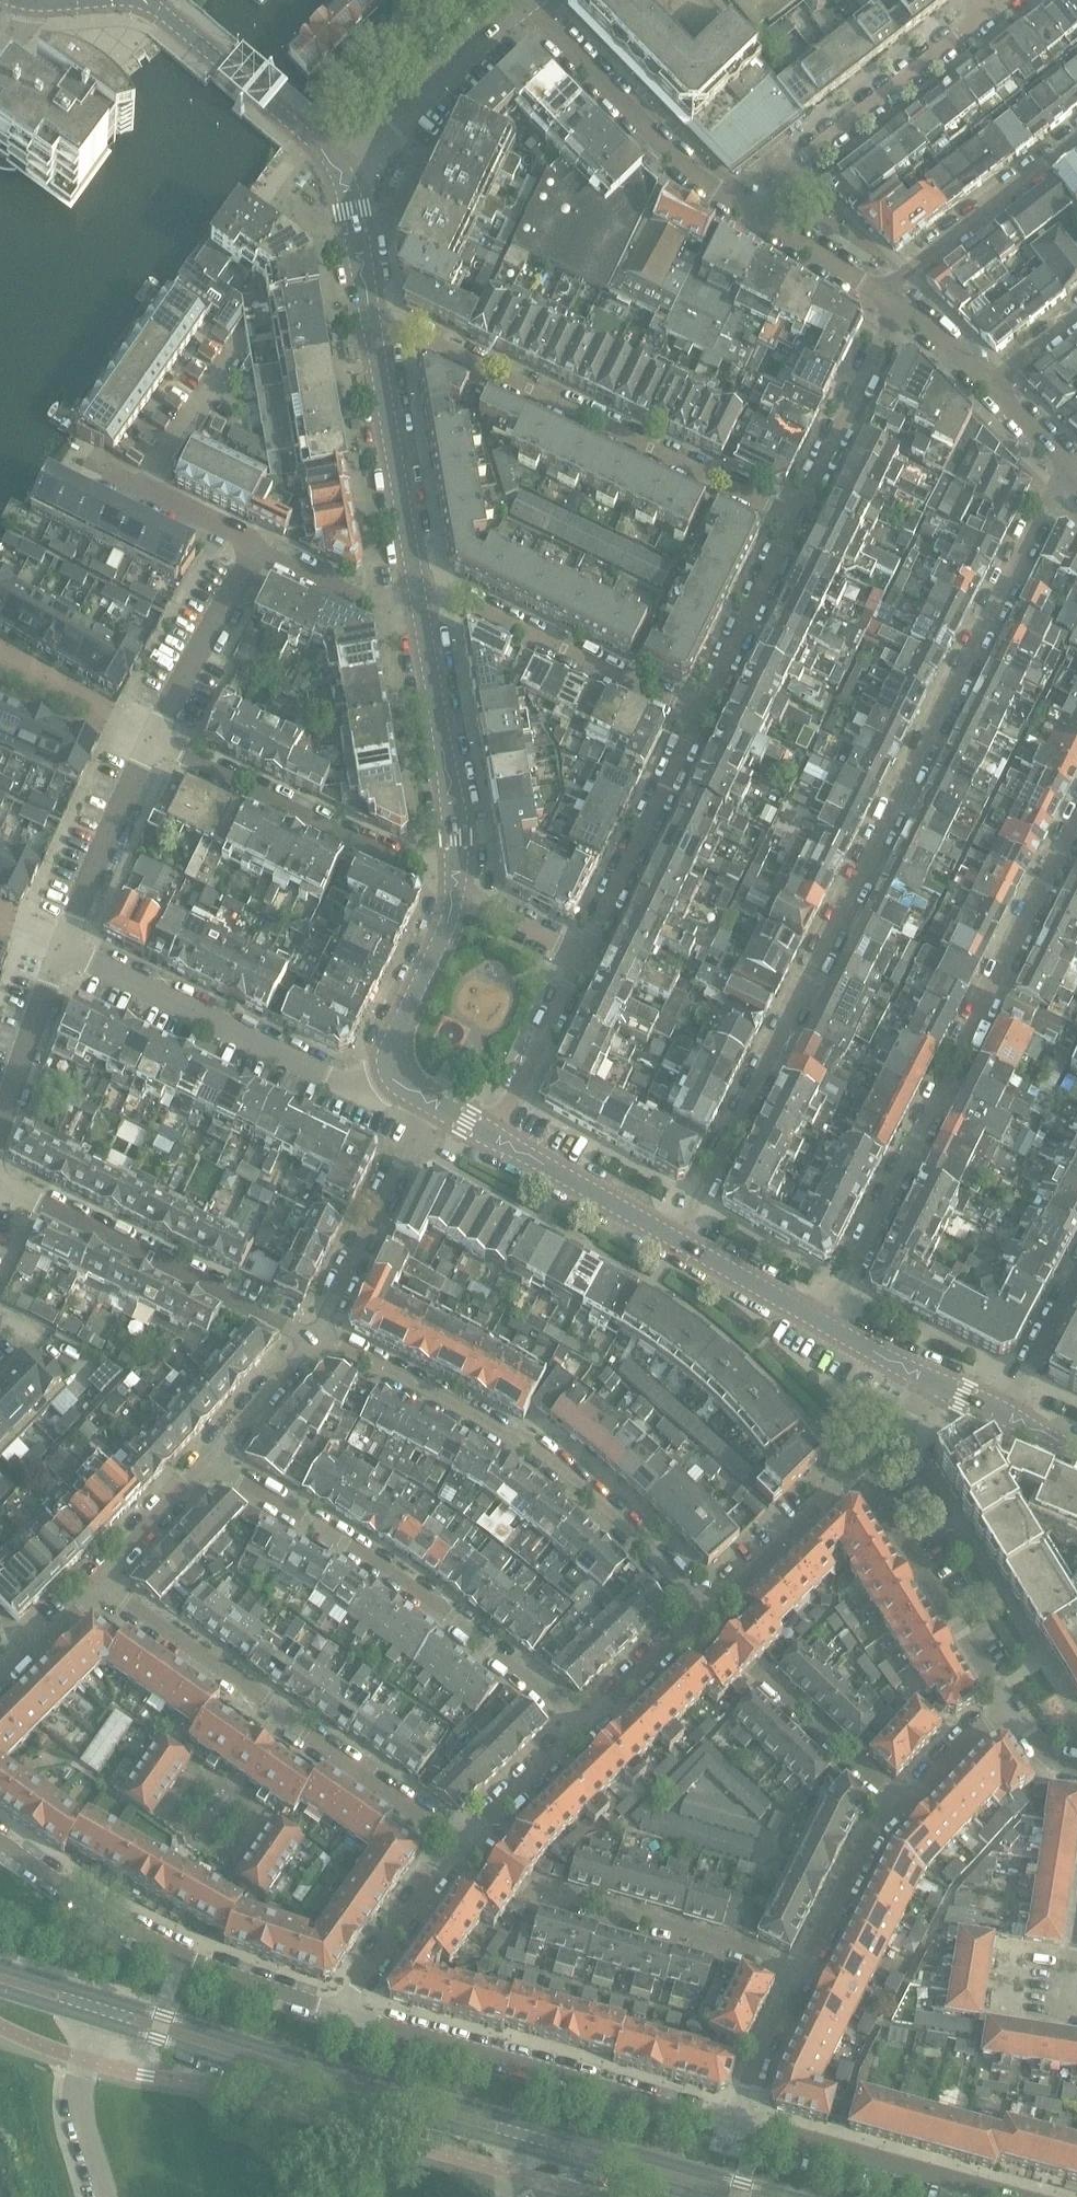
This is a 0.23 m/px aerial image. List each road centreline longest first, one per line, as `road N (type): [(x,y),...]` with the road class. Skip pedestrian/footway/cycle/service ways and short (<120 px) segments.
road 1 (residential): [(667,1237),(1066,464)]
road 2 (tertiary): [(794,2196),(103,1996)]
road 3 (tertiary): [(96,2021),(697,2196)]
road 4 (residential): [(1076,820),(823,1324)]
road 5 (residential): [(711,1602),(539,1453),(339,1346),(311,1341)]
road 6 (residential): [(796,518),(406,329),(372,328)]
road 7 (residential): [(583,1723),(405,1576),(209,1461)]
road 8 (residential): [(462,1840),(104,1580)]
road 9 (residential): [(737,2121),(341,2010)]
road 10 (residential): [(341,2010),(182,1956),(0,1840)]
road 11 (residential): [(798,1975),(731,1942),(523,1885),(462,1840)]
road 12 (residential): [(392,1072),(333,1081),(64,946)]
road 13 (residential): [(311,1341),(0,1185)]
road 14 (residential): [(457,895),(151,739)]
road 15 (residential): [(762,224),(665,156),(526,3)]
road 16 (residential): [(991,9),(795,170),(762,224)]
road 17 (residential): [(417,594),(459,597),(700,712)]
road 18 (tertiary): [(457,895),(454,810),(417,594)]
road 19 (residential): [(857,1467),(1011,1713)]
road 20 (residential): [(1015,2196),(737,2121)]
road 21 (residential): [(900,1803),(699,1613)]
road 22 (residential): [(700,712),(581,955)]
road 23 (tertiary): [(417,594),(372,328)]
road 24 (residential): [(311,1341),(430,1102)]
road 25 (tertiary): [(345,184),(326,151),(152,4)]
road 26 (residential): [(345,184),(403,115),(526,3)]
road 27 (residential): [(881,293),(1076,135)]
road 28 (residential): [(898,310),(796,518)]
road 29 (residential): [(64,946),(151,739)]
road 30 (residential): [(796,518),(700,712)]
road 31 (residential): [(151,739),(255,550)]
road 32 (residential): [(341,2010),(462,1840)]
road 33 (residential): [(581,955),(495,1138)]
road 34 (residential): [(798,1975),(874,1829),(900,1803)]
road 35 (residential): [(711,1602),(857,1467)]
road 36 (tertiary): [(667,1237),(495,1138)]
road 37 (residential): [(0,1131),(64,946)]
road 38 (tertiary): [(392,1072),(397,1033),(457,895)]
road 39 (unclassified): [(109,2196),(79,2097),(96,2021)]
road 40 (residential): [(143,489),(243,339)]
road 41 (tertiary): [(823,1324),(667,1237)]
road 42 (residential): [(417,594),(365,600),(255,550)]
road 43 (residential): [(0,657),(151,739)]
road 44 (residential): [(462,1840),(583,1723)]
road 45 (residential): [(583,1723),(699,1613)]
road 46 (residential): [(737,2121),(751,2066),(798,1975)]
road 47 (residential): [(104,1580),(209,1461)]
road 48 (residential): [(1003,1416),(1076,1276)]
road 49 (residential): [(209,1461),(311,1341)]
road 50 (tertiary): [(372,328),(345,184)]
road 51 (residential): [(900,1803),(970,1735),(1011,1713)]
road 52 (residential): [(0,1677),(104,1580)]
road 53 (residential): [(581,955),(457,895)]
road 54 (residential): [(881,293),(762,224)]
road 55 (residential): [(255,550),(237,533),(143,489)]
road 56 (tertiary): [(935,1384),(823,1324)]

